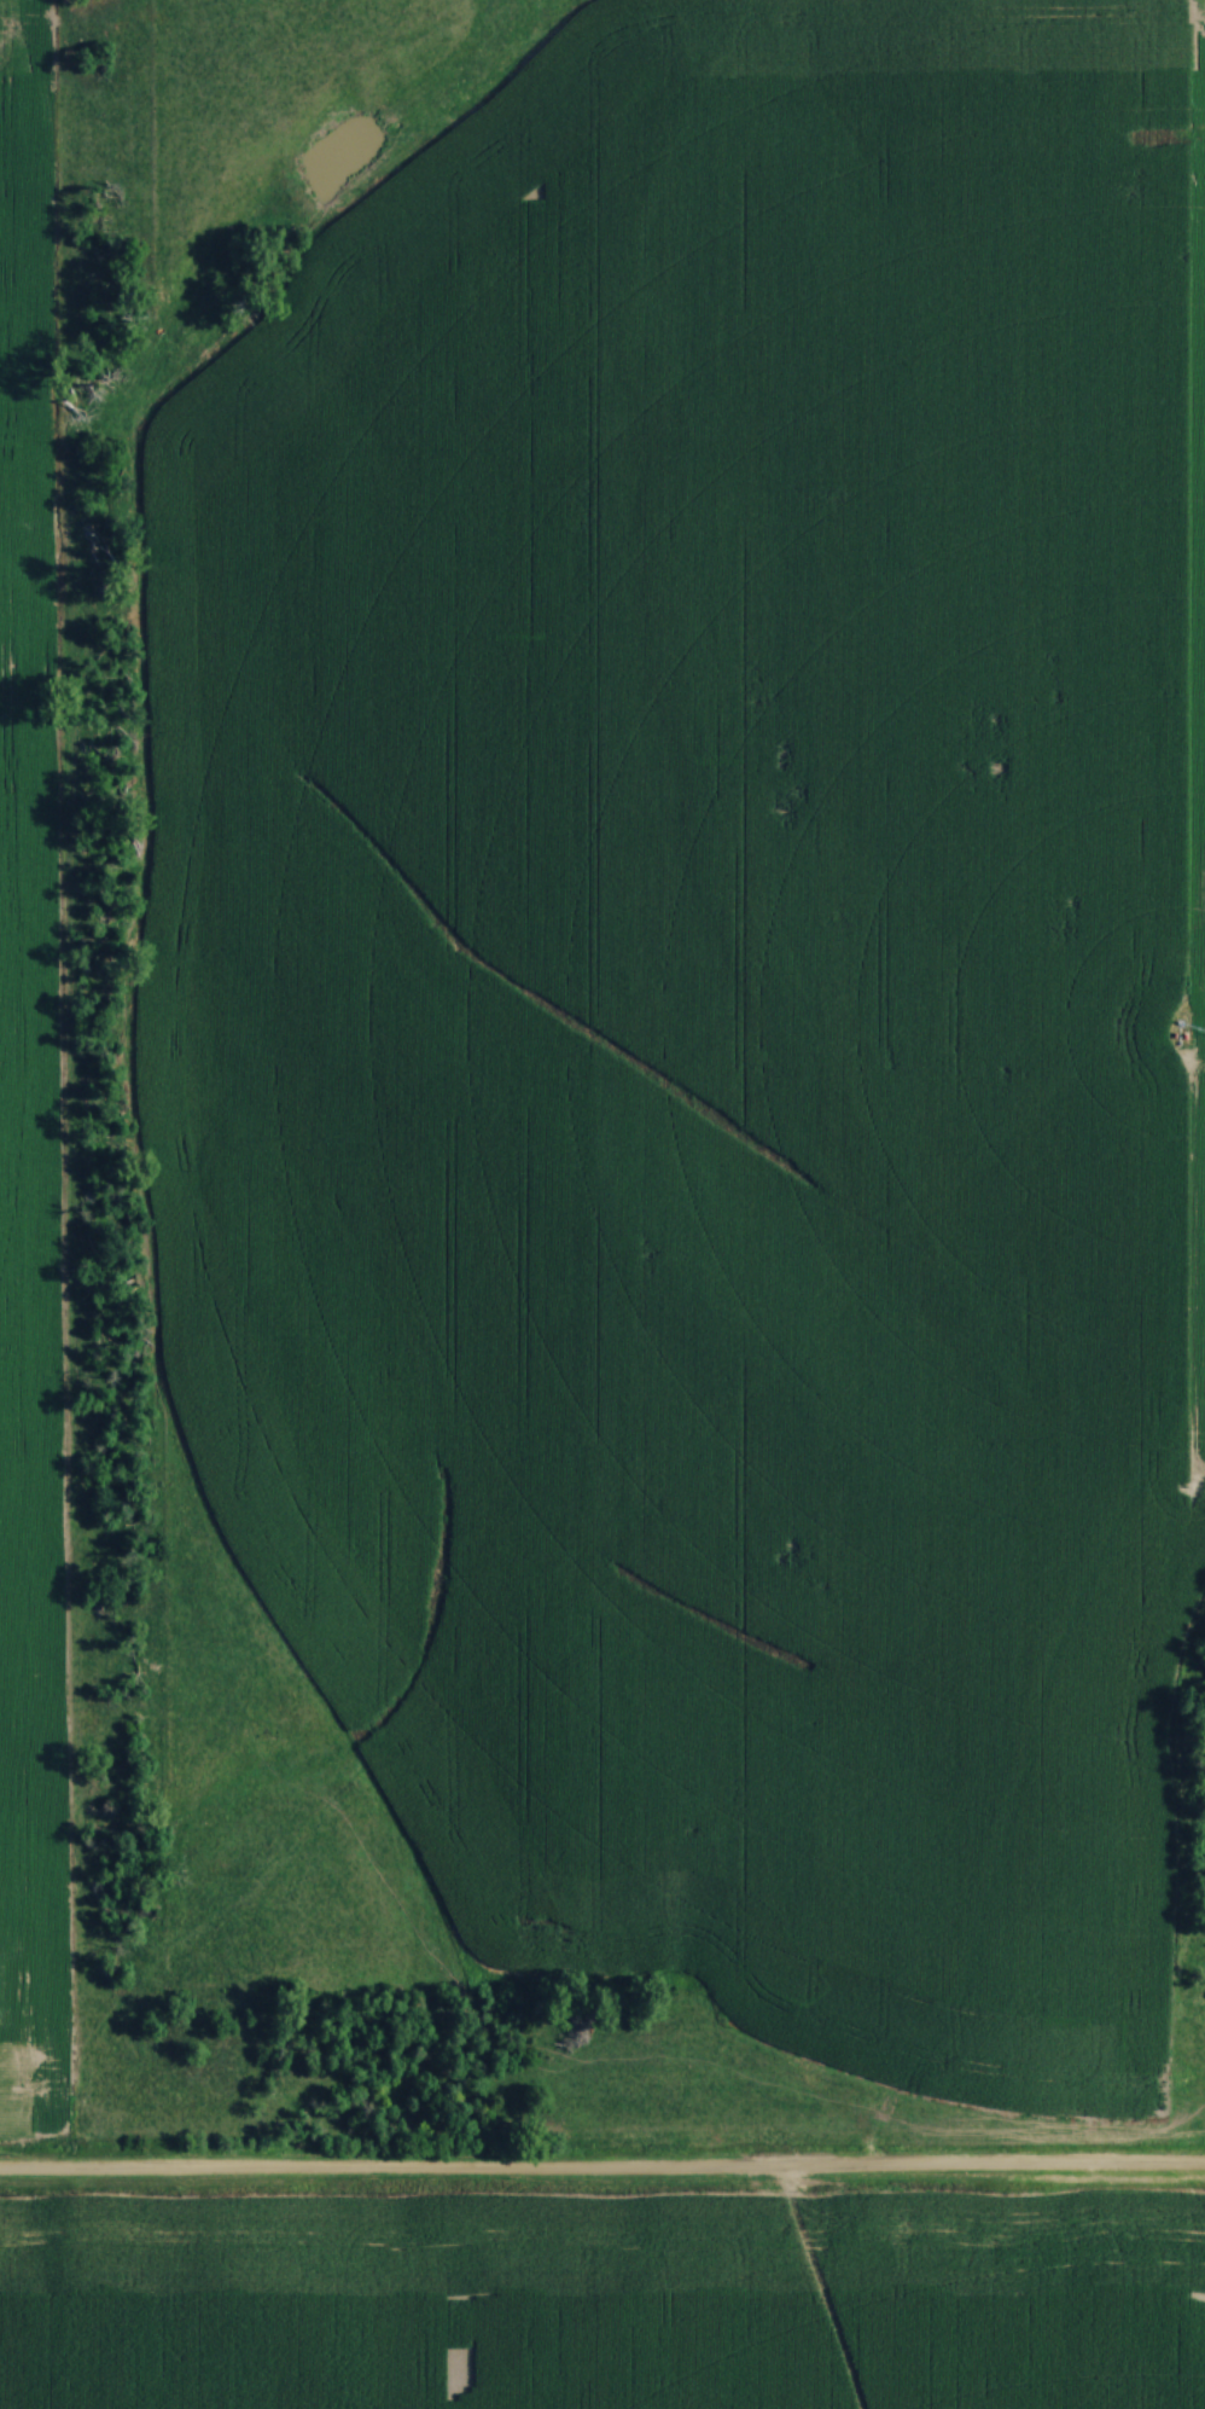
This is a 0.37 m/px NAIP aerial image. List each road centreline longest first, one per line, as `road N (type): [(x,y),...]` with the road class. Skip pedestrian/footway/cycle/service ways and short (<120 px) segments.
road 1 (residential): [(1204,2172),(0,2176)]

